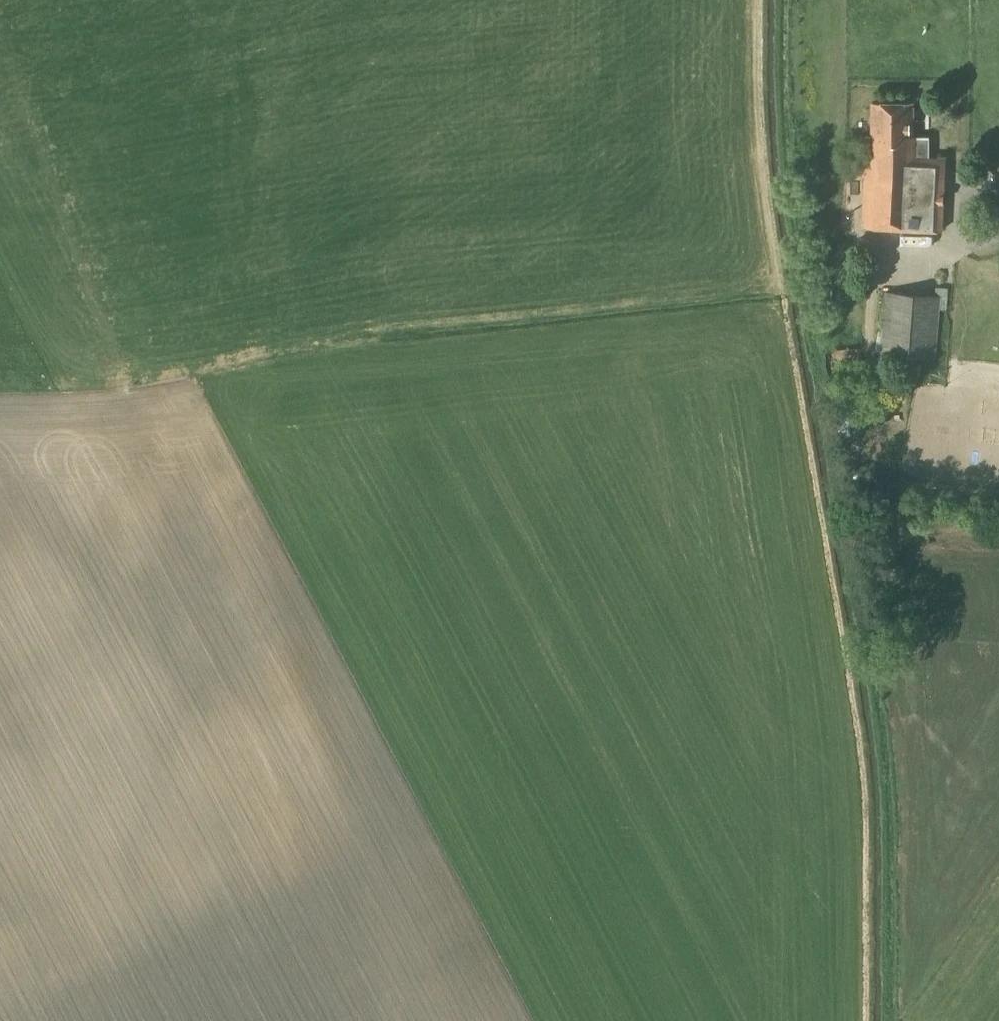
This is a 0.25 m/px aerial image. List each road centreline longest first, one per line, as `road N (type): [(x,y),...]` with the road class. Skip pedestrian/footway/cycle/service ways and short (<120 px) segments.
road 1 (track): [(867,1020),(862,747),(762,144),(761,0)]

